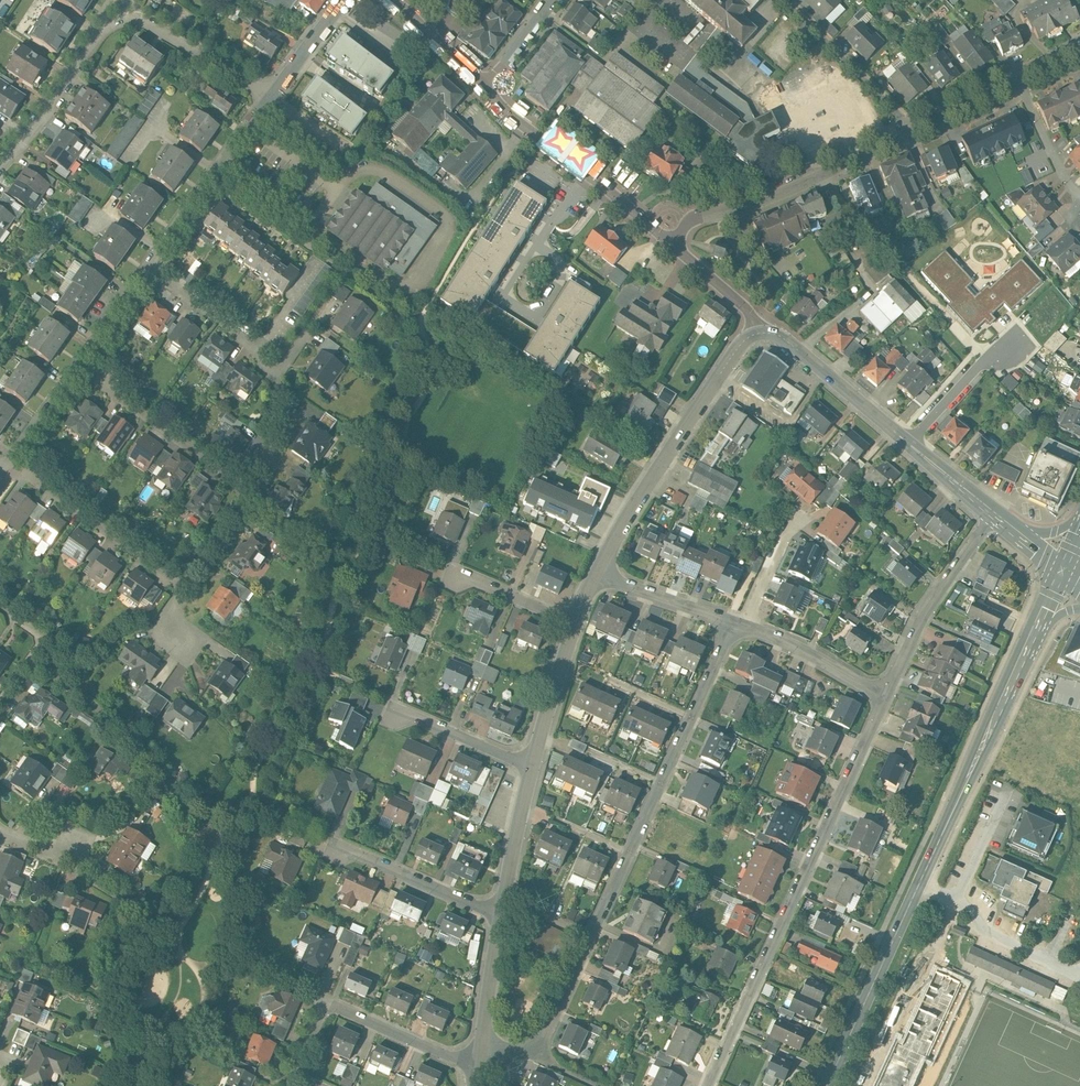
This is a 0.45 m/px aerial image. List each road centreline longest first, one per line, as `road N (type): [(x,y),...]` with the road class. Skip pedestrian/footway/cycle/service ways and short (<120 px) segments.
road 1 (residential): [(736,625),(554,1032),(530,1050),(479,1060)]
road 2 (secondary): [(828,1085),(1038,632)]
road 3 (residential): [(709,1085),(885,696)]
road 4 (residential): [(259,105),(151,33),(124,23),(101,26),(0,155)]
road 5 (residential): [(146,266),(252,348),(274,375),(279,404),(269,447),(244,492)]
road 6 (tertiary): [(761,333),(737,349),(598,572)]
road 7 (residential): [(913,130),(784,187),(701,212),(674,246)]
road 8 (residential): [(674,246),(485,86)]
road 9 (residential): [(293,1073),(319,1017),(340,1008),(479,1060)]
road 10 (residential): [(180,589),(26,475),(0,472)]
road 11 (residential): [(244,492),(67,371)]
road 12 (residential): [(885,696),(924,615),(992,511)]
road 13 (residential): [(259,105),(146,266)]
road 14 (residential): [(913,130),(784,0)]
road 15 (tertiary): [(906,441),(787,340),(761,333)]
road 16 (residential): [(341,848),(500,914)]
road 17 (residential): [(885,696),(736,625)]
road 18 (tertiary): [(575,622),(531,767)]
road 19 (tertiary): [(531,767),(500,914)]
road 20 (residential): [(736,625),(598,572)]
road 21 (tertiary): [(500,914),(479,1060)]
road 22 (residential): [(401,711),(531,767)]
road 23 (residential): [(906,441),(1008,345)]
road 24 (residential): [(340,0),(259,105)]
road 25 (residential): [(146,266),(67,371)]
road 26 (residential): [(761,333),(757,316),(674,246)]
road 27 (residential): [(485,86),(395,0)]
road 28 (residential): [(1023,82),(1079,193)]
road 29 (residential): [(463,571),(575,622)]
road 30 (residential): [(67,371),(0,472)]
road 31 (residential): [(1023,82),(913,130)]

